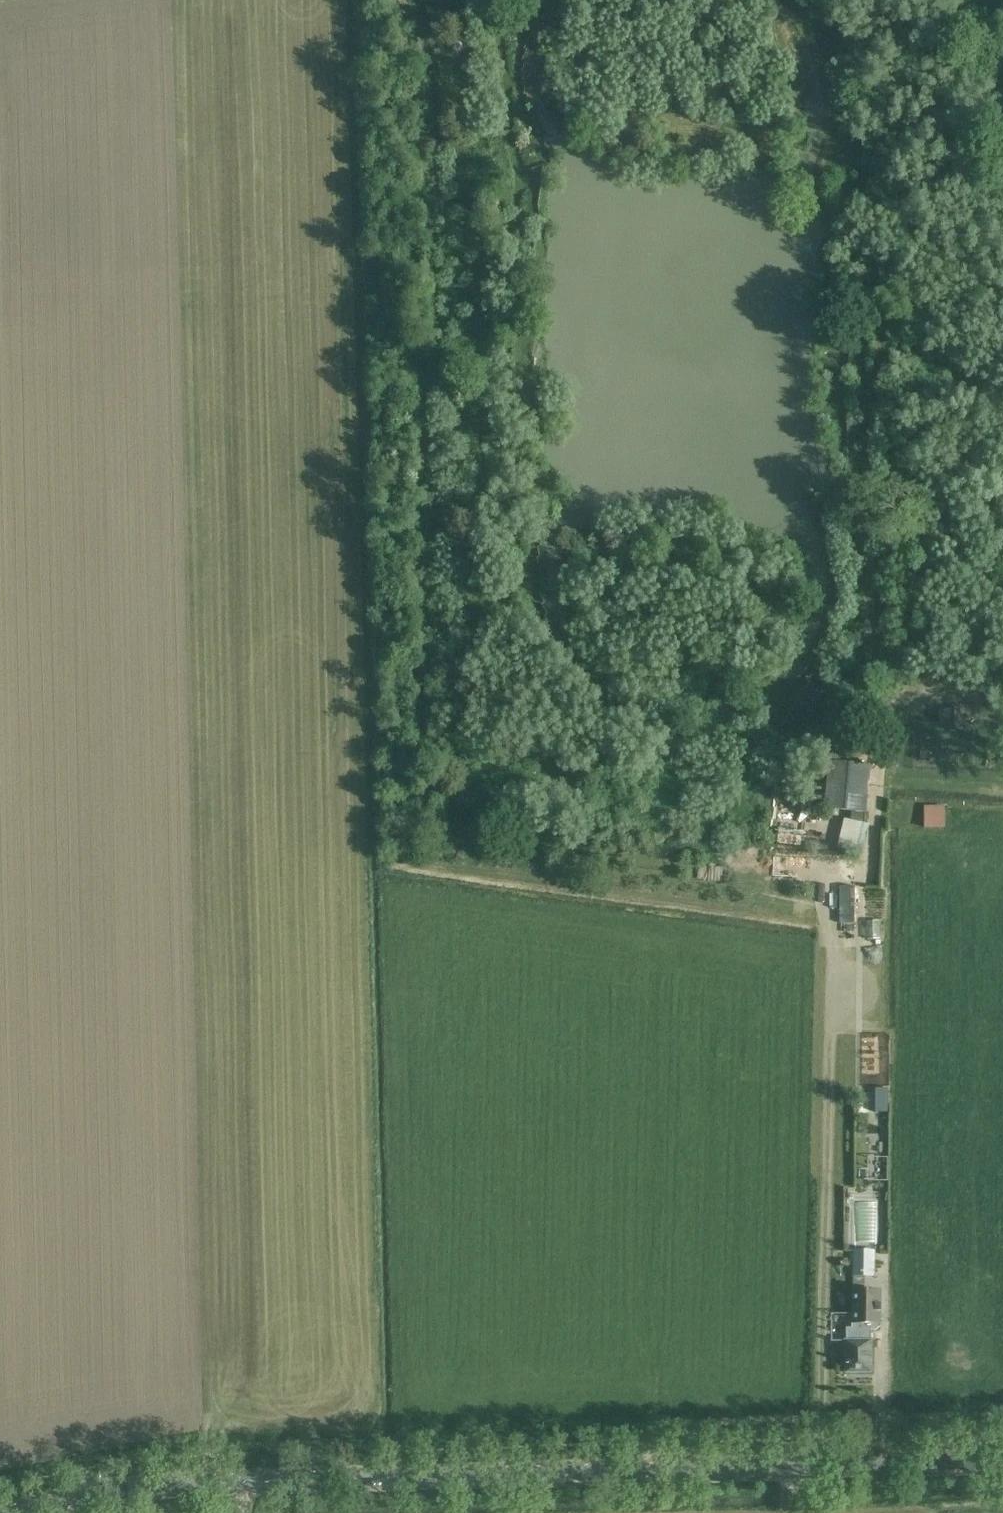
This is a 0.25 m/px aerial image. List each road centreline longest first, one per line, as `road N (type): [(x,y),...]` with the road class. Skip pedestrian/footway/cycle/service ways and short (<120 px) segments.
road 1 (tertiary): [(7,1512),(200,1477),(308,1468),(708,1465),(1002,1447)]

